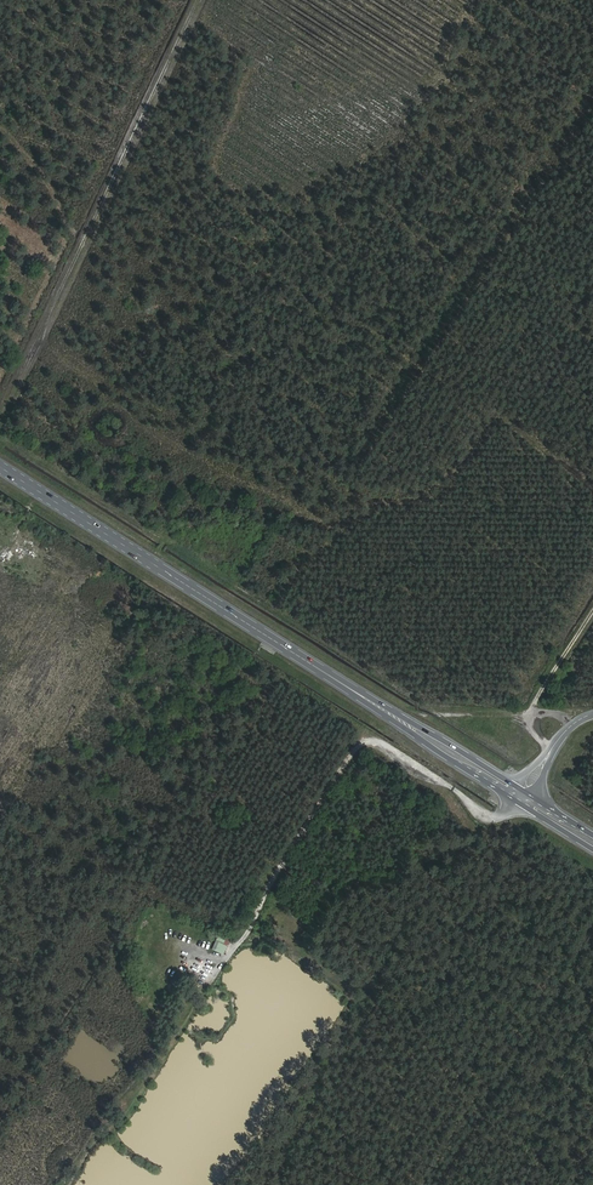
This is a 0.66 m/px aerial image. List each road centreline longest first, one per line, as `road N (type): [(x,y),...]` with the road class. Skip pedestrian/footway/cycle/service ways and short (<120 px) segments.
road 1 (track): [(519,803),(510,813),(483,815),(390,747),(363,745),(274,880),(243,942),(213,970),(181,951)]
road 2 (track): [(195,0),(0,408)]
road 3 (primary): [(346,688),(0,467)]
road 4 (primary): [(527,790),(346,688)]
road 5 (primary): [(346,688),(519,803)]
road 6 (track): [(556,749),(535,733),(530,712),(592,615)]

